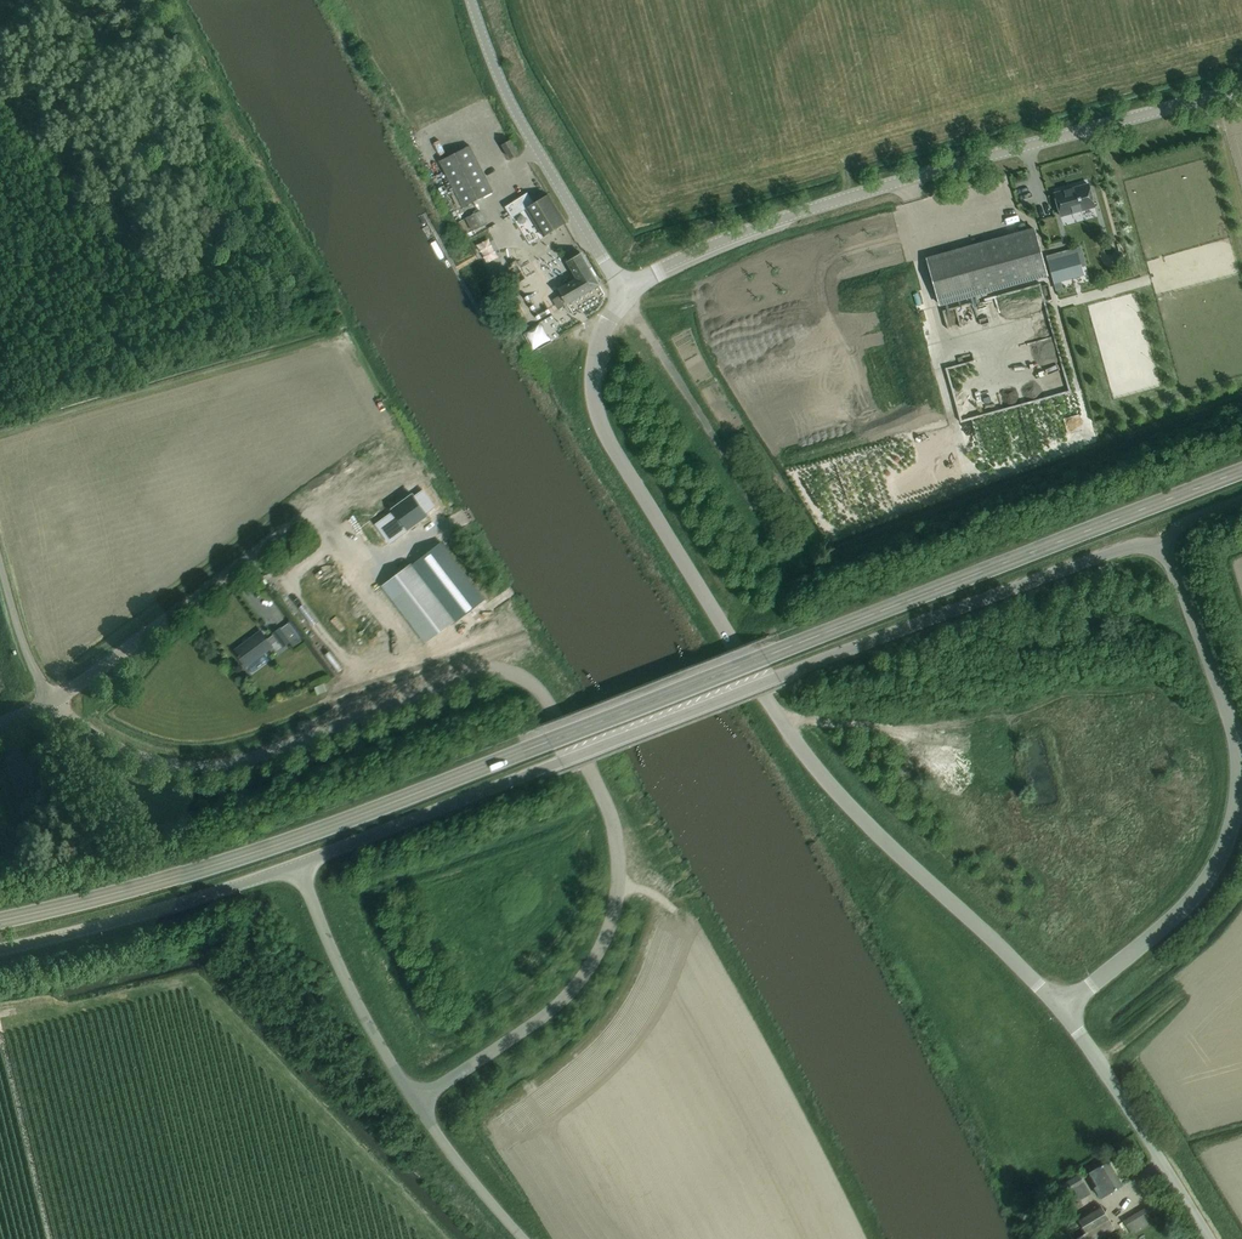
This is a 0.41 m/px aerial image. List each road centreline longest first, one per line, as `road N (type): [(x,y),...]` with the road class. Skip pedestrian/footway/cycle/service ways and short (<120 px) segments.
road 1 (secondary): [(0,920),(85,902),(364,815),(1146,507)]
road 2 (unclassified): [(415,1100),(569,994),(609,924),(618,870),(612,824),(540,692),(521,676),(481,670),(251,757),(204,765),(134,754),(53,703)]
road 3 (unclassified): [(298,864),(1126,545)]
road 4 (unclassified): [(1060,1007),(858,817),(762,694),(596,412),(599,336),(626,297)]
road 5 (unclassified): [(626,297),(717,245),(845,196),(1241,86)]
road 6 (unclassified): [(1060,1007),(1193,897),(1217,862),(1234,811),(1231,727),(1146,507)]
road 7 (unclassified): [(626,297),(500,81),(470,0)]
road 8 (unclassified): [(53,703),(315,511)]
road 9 (unclassified): [(0,952),(298,864)]
road 10 (unclassified): [(1208,1238),(1060,1007)]
road 11 (unclassified): [(415,1100),(321,927),(298,864)]
road 12 (unclassified): [(761,516),(626,297)]
road 13 (unclassified): [(527,1238),(415,1100)]
road 14 (unclassified): [(53,703),(0,561)]

